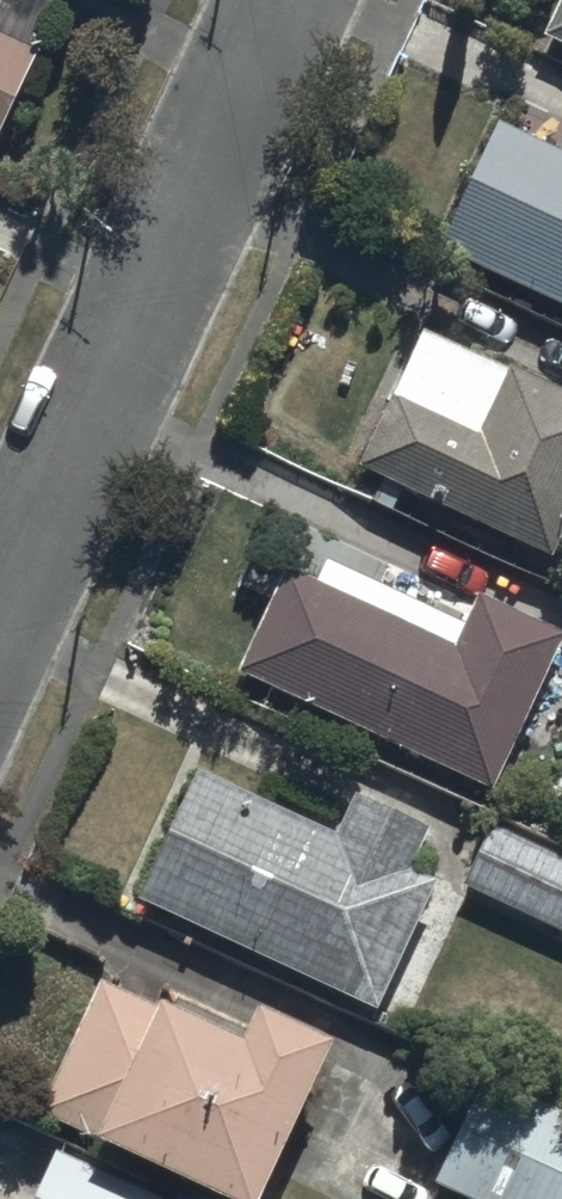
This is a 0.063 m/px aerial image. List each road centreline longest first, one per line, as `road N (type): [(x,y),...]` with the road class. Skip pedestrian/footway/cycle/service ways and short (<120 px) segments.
road 1 (residential): [(0,625),(279,0)]

